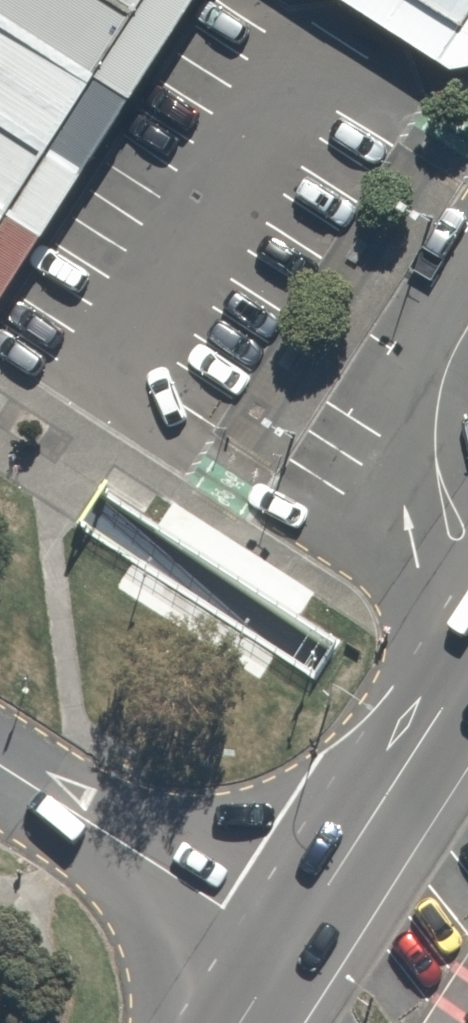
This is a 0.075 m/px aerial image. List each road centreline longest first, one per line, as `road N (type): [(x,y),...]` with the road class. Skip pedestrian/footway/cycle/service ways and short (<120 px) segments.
road 1 (unclassified): [(0,765),(289,948)]
road 2 (secondary): [(289,948),(467,673)]

